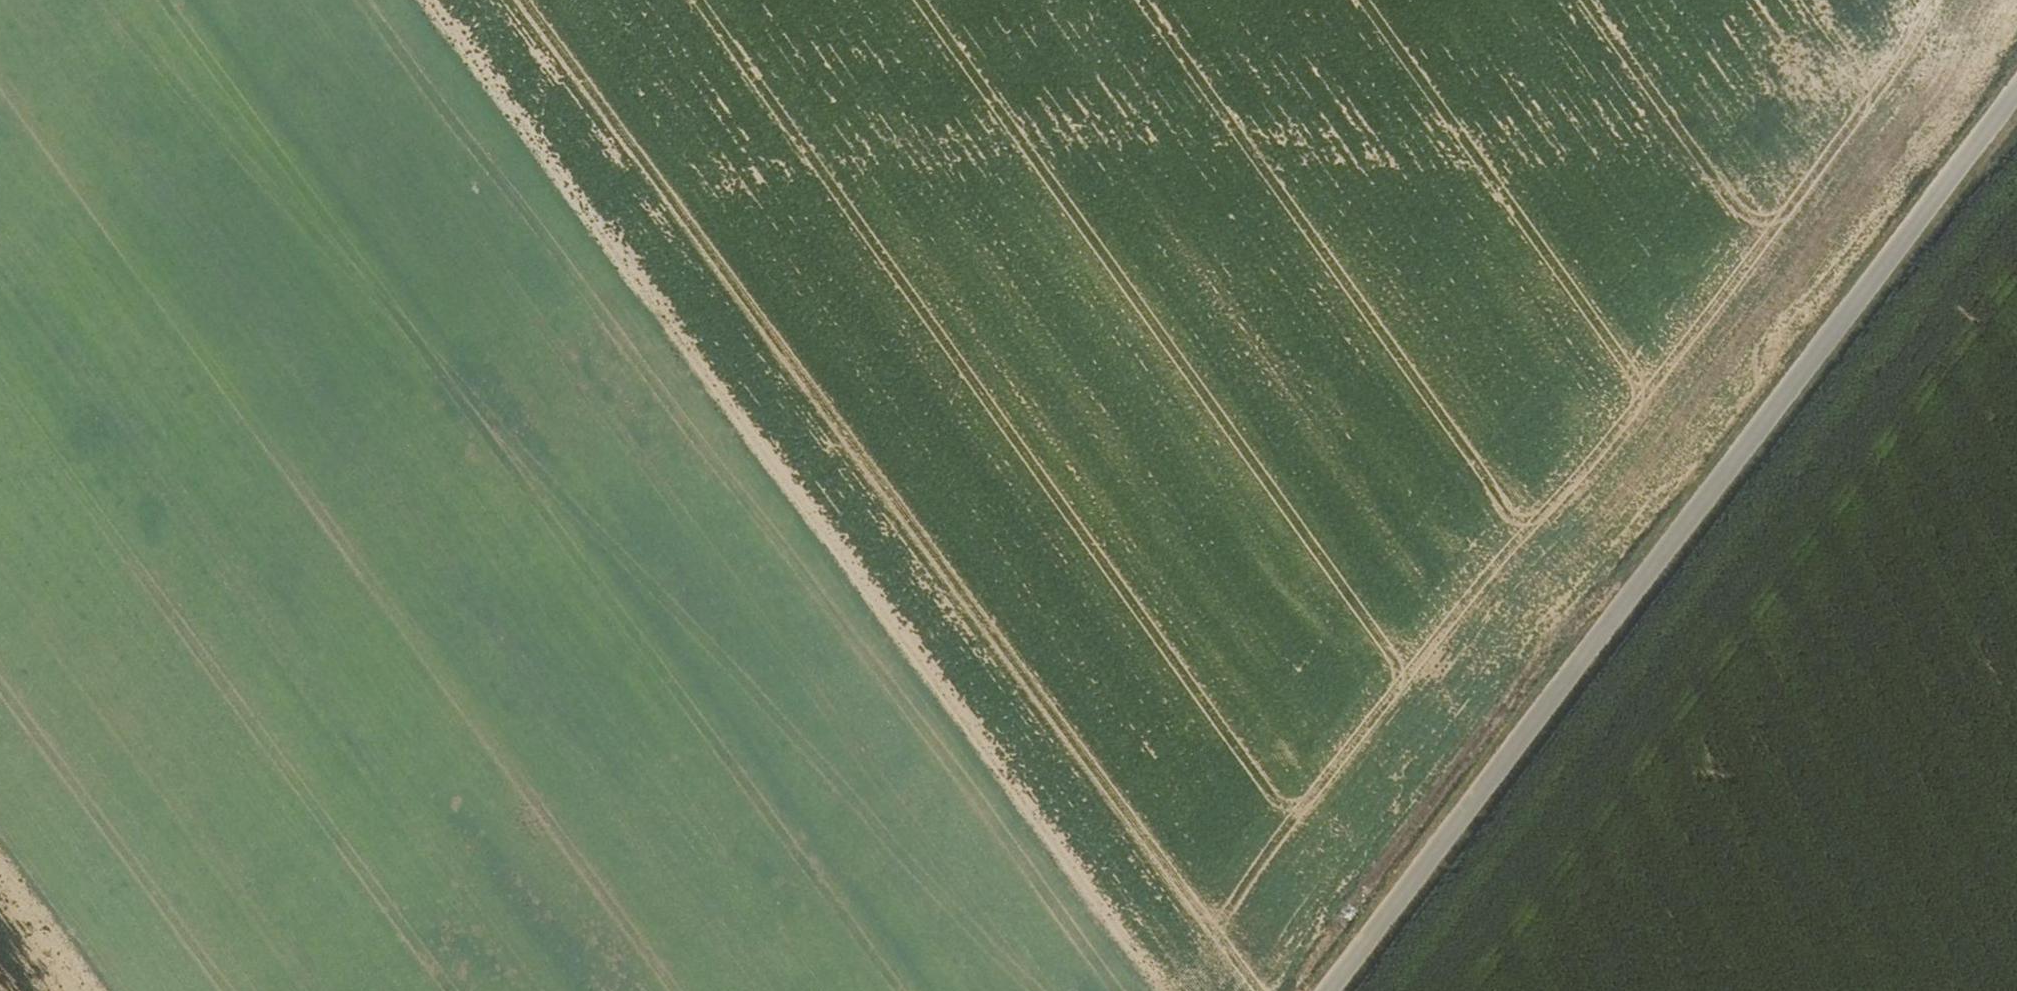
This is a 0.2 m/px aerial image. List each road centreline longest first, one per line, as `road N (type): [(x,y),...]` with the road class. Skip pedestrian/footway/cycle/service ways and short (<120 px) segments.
road 1 (track): [(1327,990),(2016,85)]

